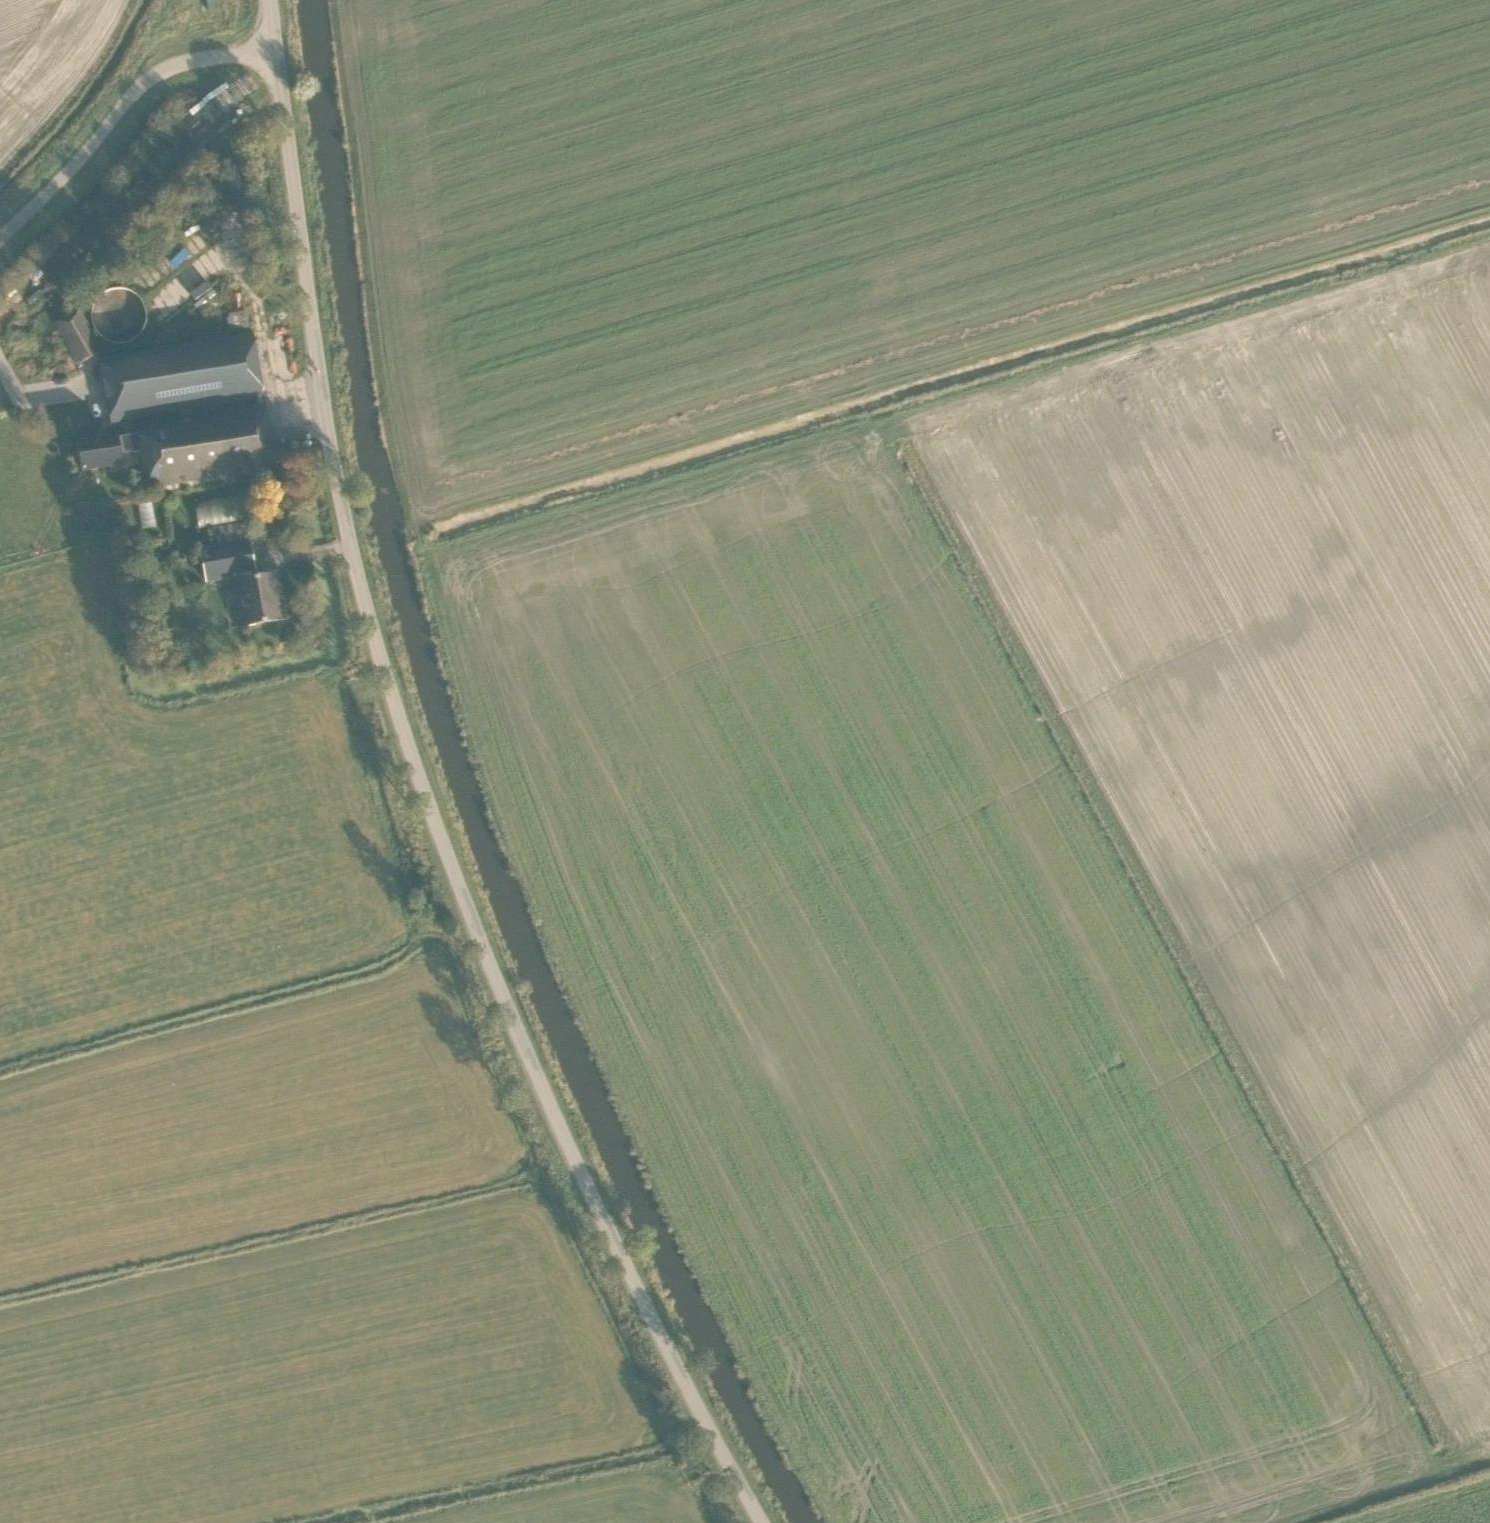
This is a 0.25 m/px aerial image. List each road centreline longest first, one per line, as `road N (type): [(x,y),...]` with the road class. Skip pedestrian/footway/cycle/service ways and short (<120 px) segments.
road 1 (tertiary): [(763,1522),(545,1097),(407,743),(330,450),(275,52)]
road 2 (unclassified): [(0,238),(152,76),(189,60),(275,52)]

